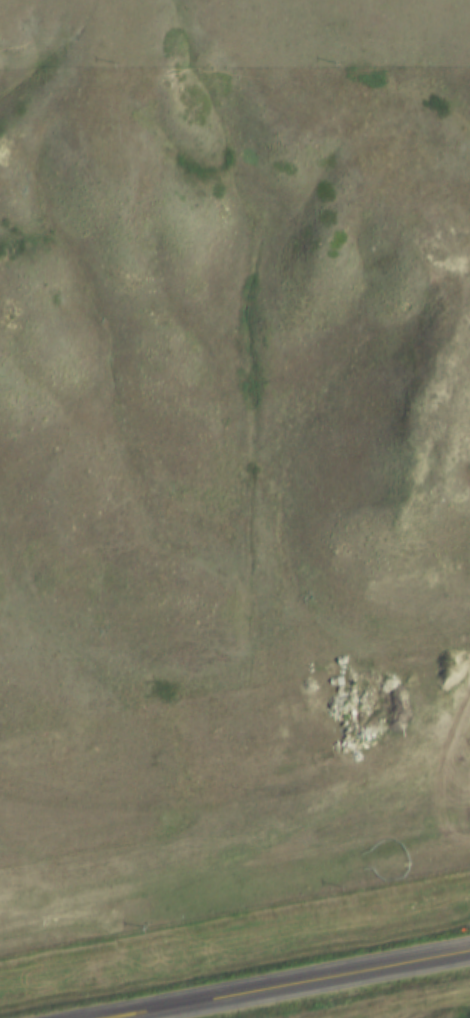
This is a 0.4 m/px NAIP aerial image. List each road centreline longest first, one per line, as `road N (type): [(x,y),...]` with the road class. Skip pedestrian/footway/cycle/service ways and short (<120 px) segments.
road 1 (primary): [(136,1017),(469,952)]

